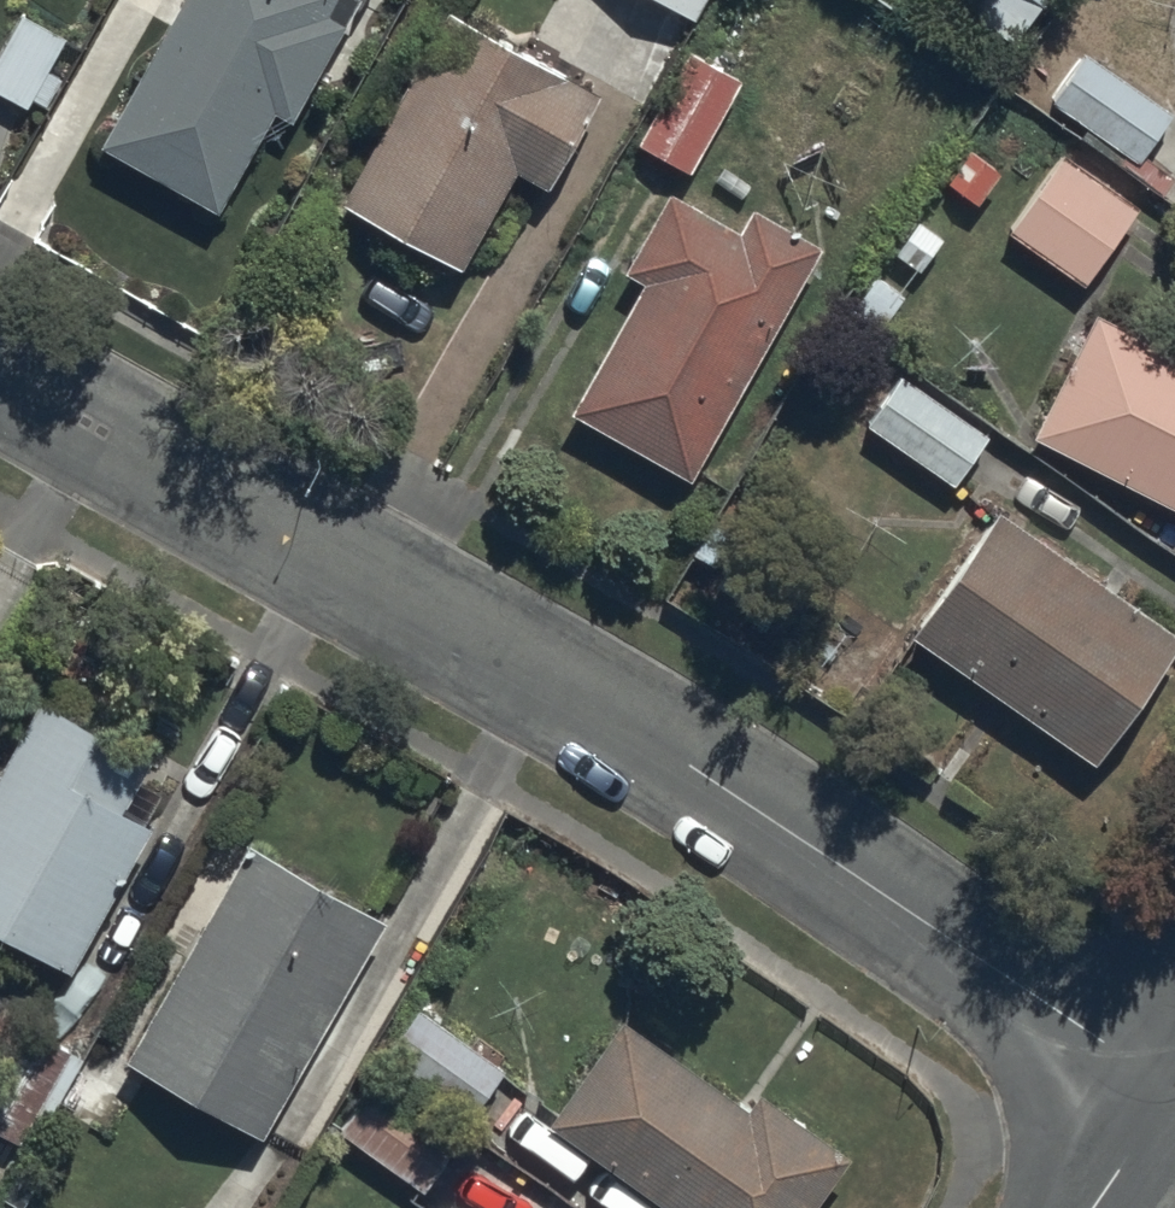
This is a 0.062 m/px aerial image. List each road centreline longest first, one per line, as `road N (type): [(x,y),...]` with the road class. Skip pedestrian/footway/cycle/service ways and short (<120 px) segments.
road 1 (residential): [(0,376),(681,762),(1167,1087)]
road 2 (residential): [(1167,1087),(1085,1207)]

